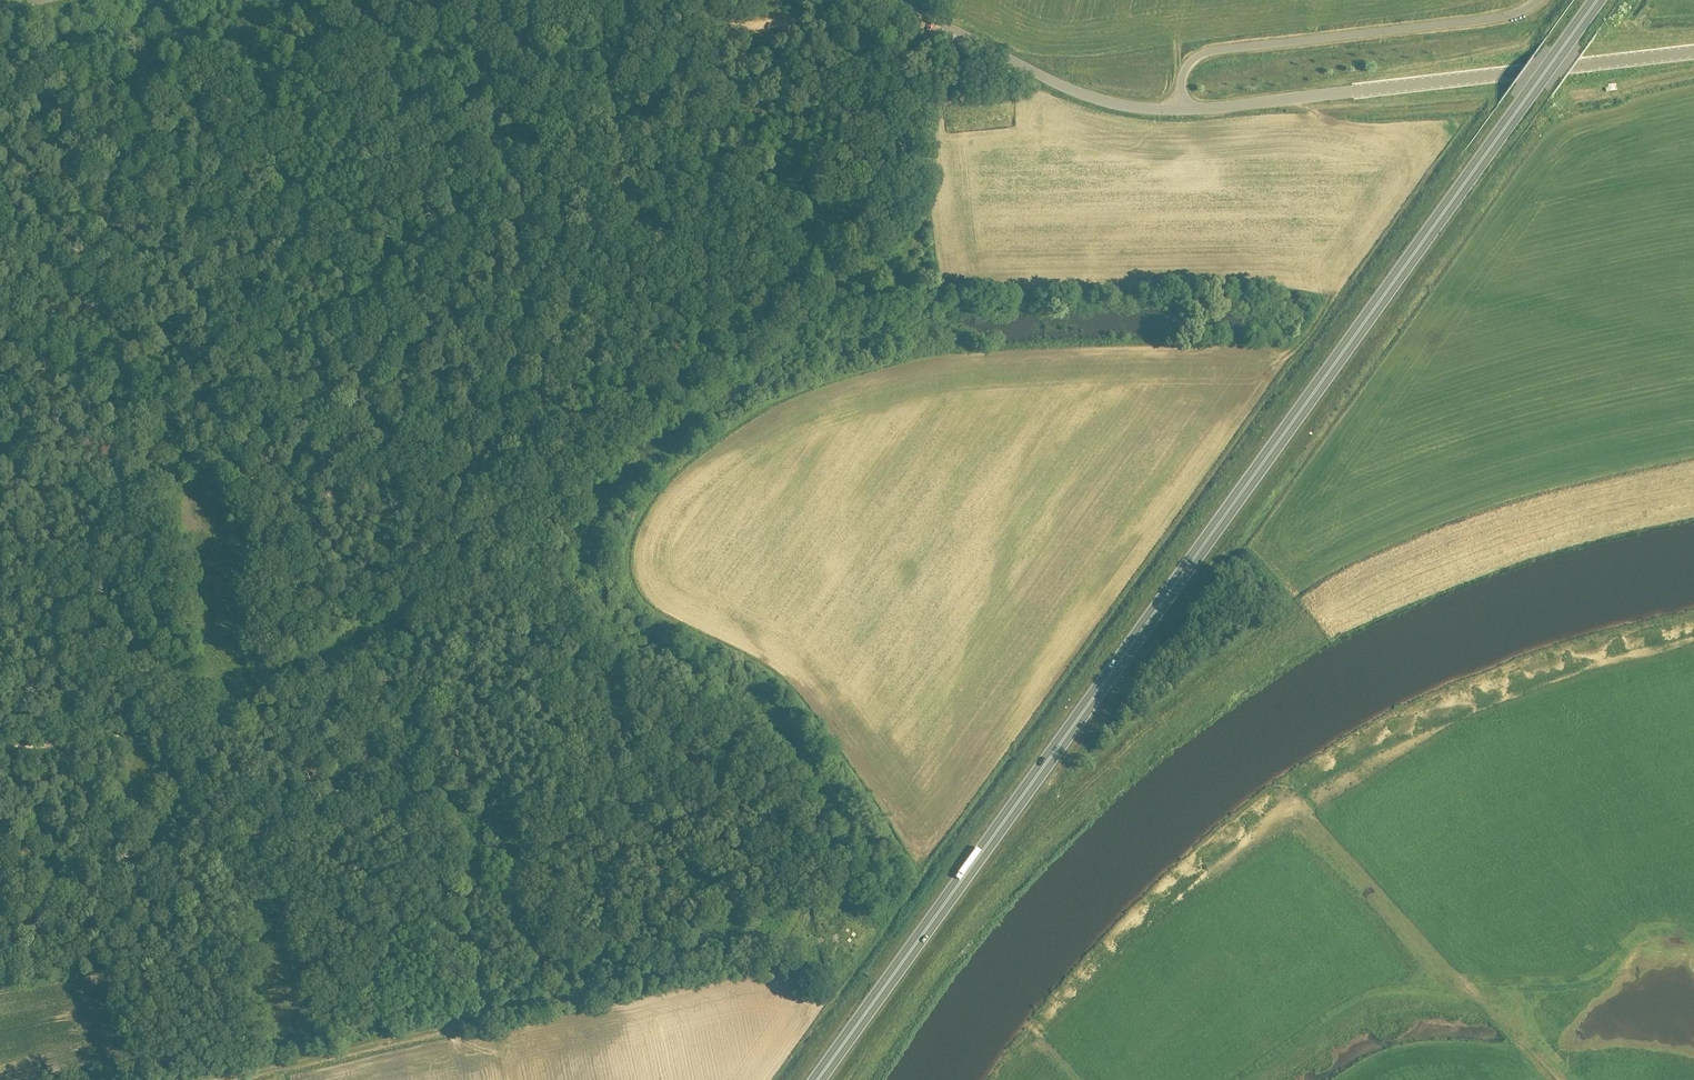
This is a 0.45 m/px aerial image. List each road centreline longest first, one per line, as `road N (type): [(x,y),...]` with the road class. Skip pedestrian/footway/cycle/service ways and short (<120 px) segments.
road 1 (trunk): [(817,1079),(1598,0)]
road 2 (track): [(621,137),(579,325),(545,394),(488,579),(439,659),(336,790)]
road 3 (track): [(216,1079),(754,958)]
road 4 (unclassified): [(1180,112),(1693,54)]
road 5 (unclassified): [(1180,112),(1182,75),(1197,56),(1498,20),(1541,0)]
road 6 (track): [(336,790),(260,897),(226,924),(136,1079)]
road 7 (unclassified): [(894,0),(1081,96),(1180,112)]
road 8 (track): [(825,0),(731,108)]

